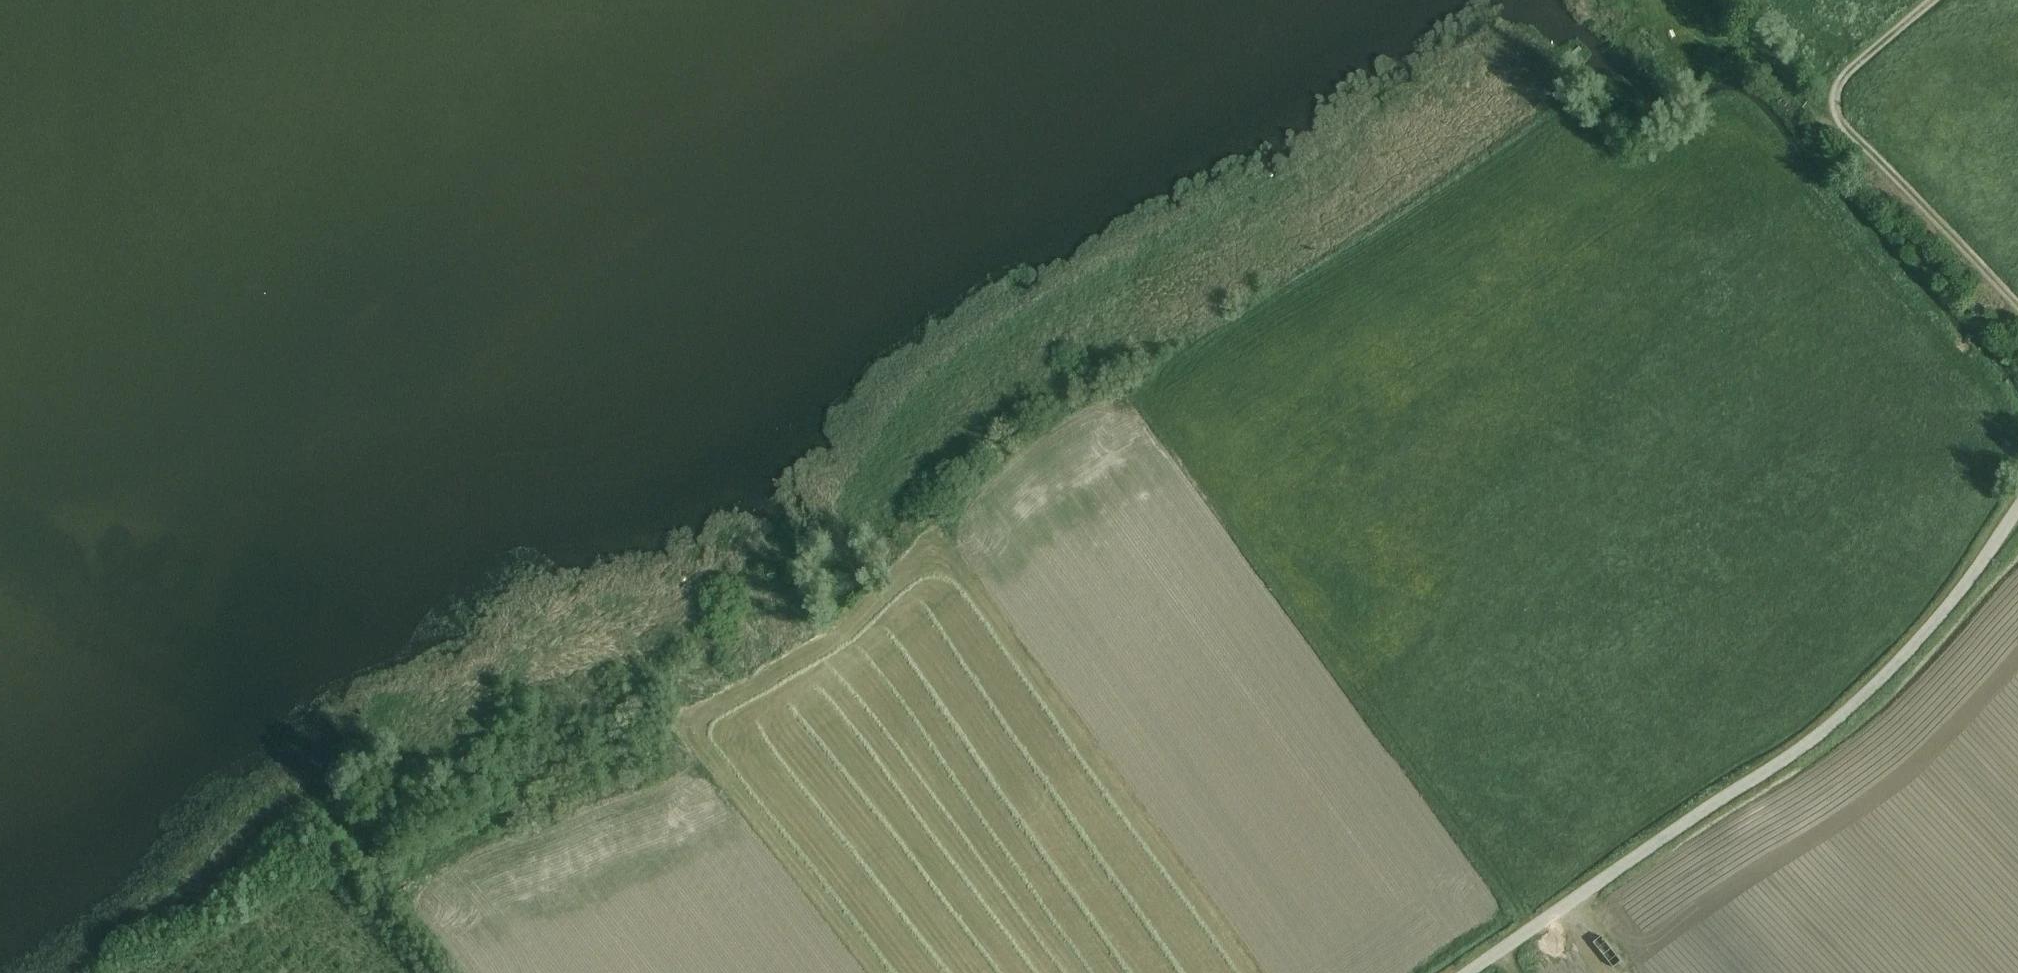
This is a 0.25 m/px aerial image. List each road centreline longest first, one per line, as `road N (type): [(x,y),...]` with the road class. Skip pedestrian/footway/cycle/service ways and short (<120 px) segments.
road 1 (unclassified): [(1471,972),(1791,760),(1883,681),(1971,581),(2017,511)]
road 2 (track): [(1927,0),(1846,74),(1836,102),(2017,302)]

